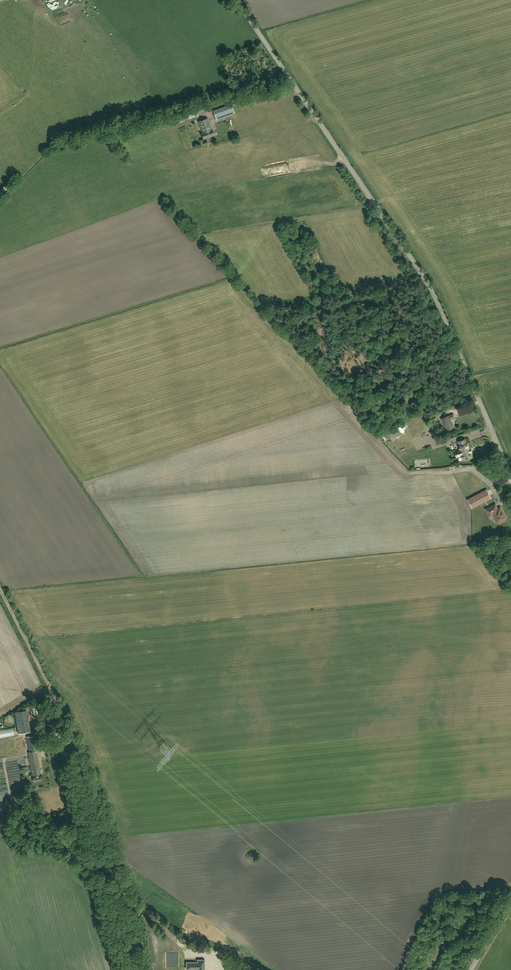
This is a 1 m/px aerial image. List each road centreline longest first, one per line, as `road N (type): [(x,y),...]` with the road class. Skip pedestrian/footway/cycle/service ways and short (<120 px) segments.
road 1 (unclassified): [(510,476),(432,291),(237,0)]
road 2 (track): [(142,969),(103,806),(0,584)]

